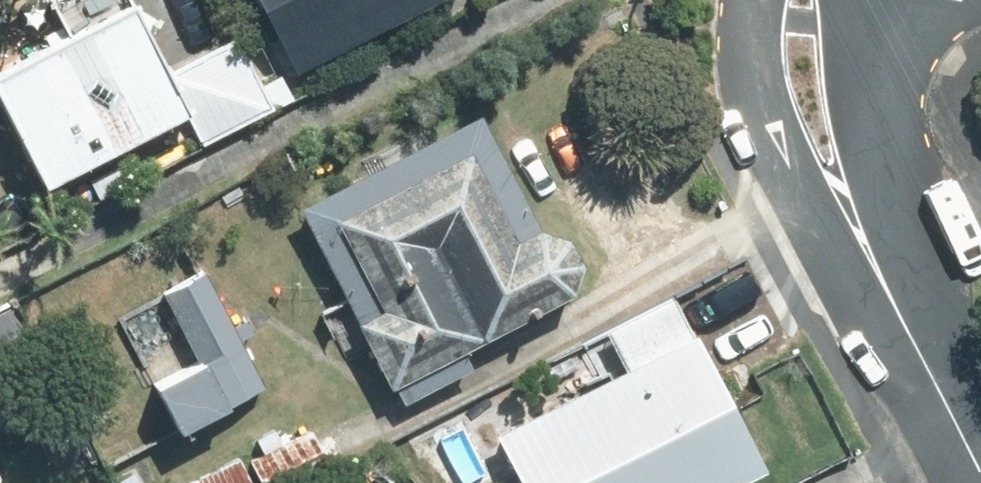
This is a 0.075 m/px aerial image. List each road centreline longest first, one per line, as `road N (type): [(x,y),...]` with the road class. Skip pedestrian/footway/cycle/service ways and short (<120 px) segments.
road 1 (residential): [(880,284),(768,129),(744,49),(751,0)]
road 2 (residential): [(882,0),(864,116),(880,284)]
road 3 (residential): [(880,284),(980,477)]

